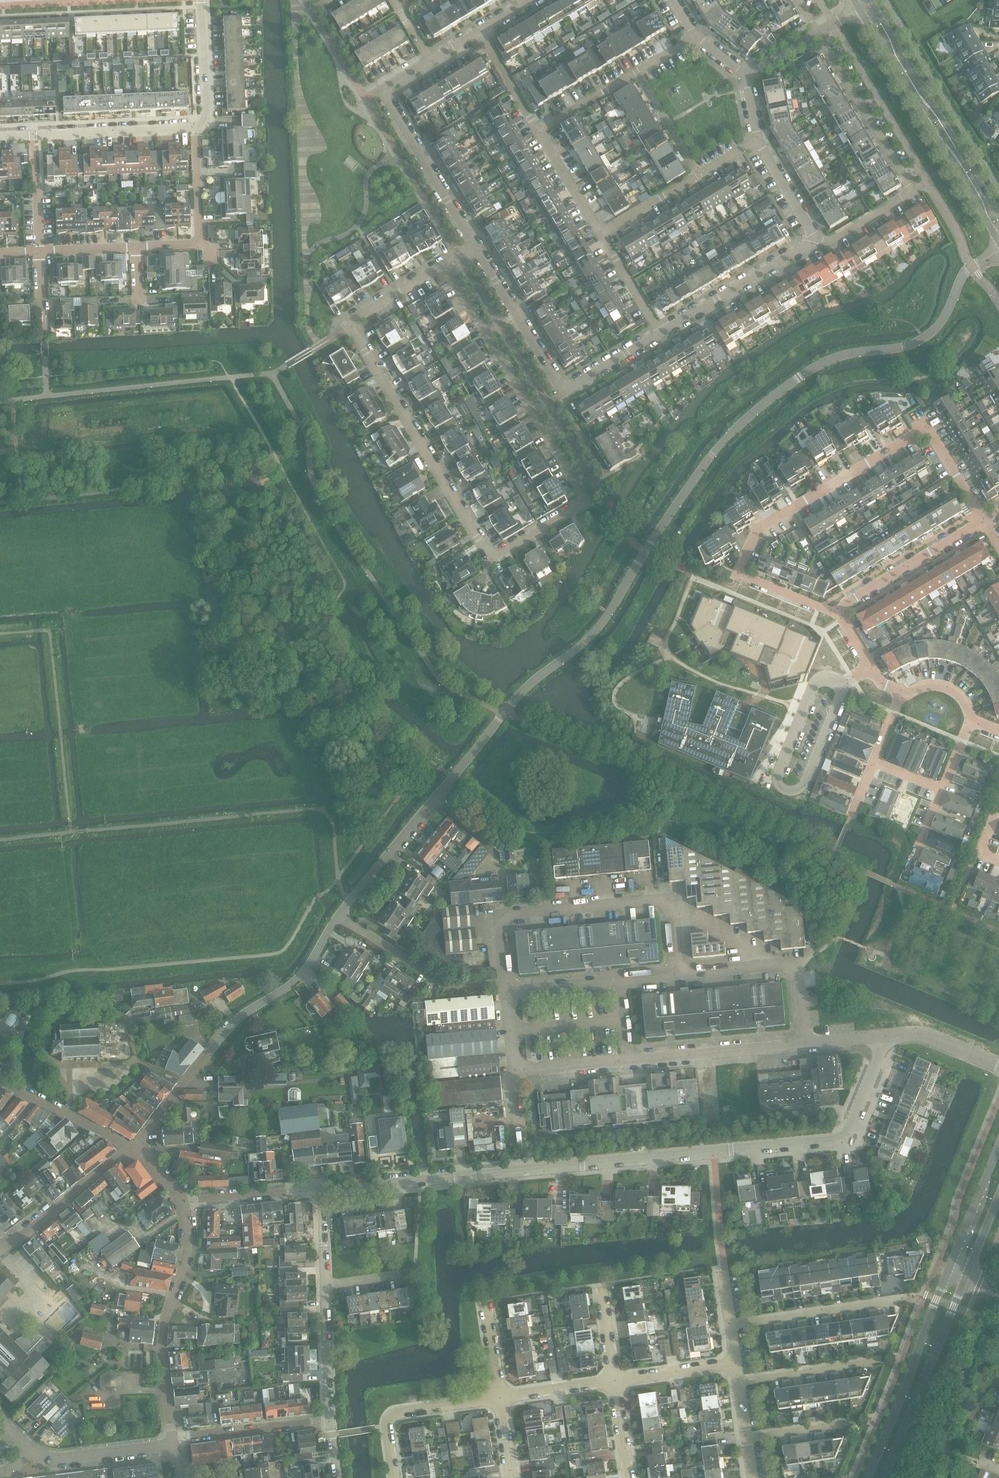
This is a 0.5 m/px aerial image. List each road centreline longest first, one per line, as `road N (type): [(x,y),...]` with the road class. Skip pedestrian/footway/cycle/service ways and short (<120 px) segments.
road 1 (unclassified): [(349,904),(527,688),(599,630),(730,435),(813,369),(923,339),(948,312),(961,278),(998,250)]
road 2 (residential): [(445,265),(589,503),(500,556),(489,557),(347,323),(398,293)]
road 3 (residential): [(322,1190),(846,1139),(888,1037)]
road 4 (residential): [(839,615),(740,575),(757,531),(927,428),(984,520)]
road 5 (residential): [(128,1150),(237,1020),(302,976),(340,915)]
road 6 (residential): [(508,988),(502,920),(670,906),(676,976)]
road 7 (residential): [(817,240),(833,241),(913,192),(817,34)]
road 8 (residential): [(514,1070),(807,1045)]
road 9 (residential): [(339,1477),(322,1190)]
road 10 (residential): [(475,247),(564,392),(661,333)]
road 11 (tertiary): [(860,9),(998,240)]
road 12 (tertiary): [(998,215),(872,3)]
road 13 (residential): [(172,1445),(163,1337),(183,1266),(182,1204)]
road 14 (residential): [(431,61),(381,90),(475,247)]
road 15 (secondary): [(947,1270),(867,1477)]
road 16 (secondary): [(884,1477),(965,1277)]
road 17 (residential): [(676,976),(789,963),(800,971),(807,1045)]
road 18 (residential): [(0,137),(196,129)]
road 19 (residential): [(172,1445),(57,1459),(34,1452),(0,1421)]
road 20 (residential): [(539,133),(697,37)]
road 21 (residential): [(601,234),(758,142)]
road 22 (residential): [(661,333),(817,240)]
road 23 (residential): [(731,1327),(907,1301)]
road 24 (residential): [(839,615),(984,520)]
road 25 (residential): [(395,1477),(388,1428),(394,1413),(500,1398)]
road 26 (residential): [(846,684),(816,683),(778,773),(784,790),(806,784)]
road 27 (residential): [(508,988),(676,976)]
road 28 (residential): [(128,1150),(24,1234),(0,1244)]
road 29 (residential): [(128,1150),(0,1079)]
road 30 (residential): [(739,1383),(883,1361)]
road 31 (residential): [(172,1445),(190,1435),(310,1422)]
road 32 (residential): [(322,1190),(182,1204)]
road 33 (secondary): [(998,1142),(947,1270)]
road 34 (residential): [(196,129),(207,117),(201,0)]
road 35 (residential): [(615,1382),(736,1363)]

